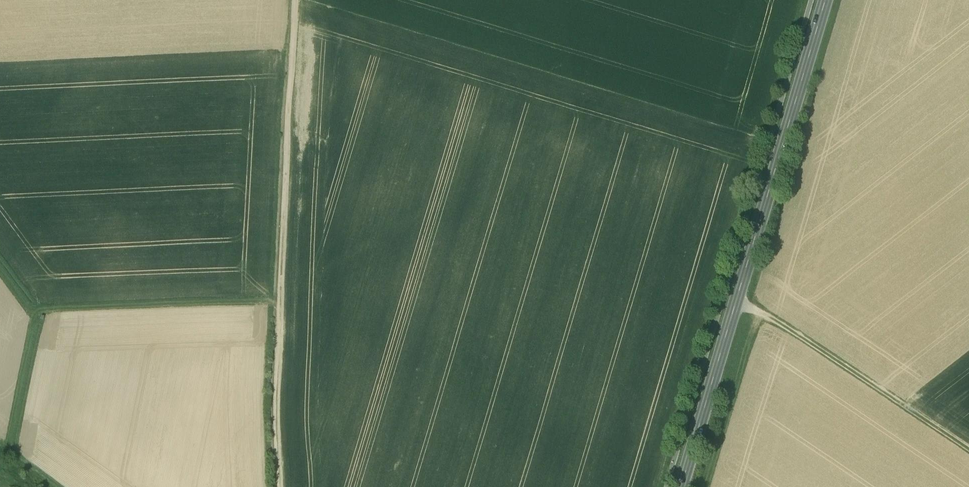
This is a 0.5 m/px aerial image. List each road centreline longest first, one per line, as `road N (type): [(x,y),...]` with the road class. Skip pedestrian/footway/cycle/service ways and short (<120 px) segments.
road 1 (primary): [(681,486),(826,0)]
road 2 (track): [(280,486),(294,0)]
road 3 (track): [(968,449),(792,331),(723,299)]
road 4 (track): [(280,303),(35,314)]
road 5 (track): [(0,461),(35,314),(0,262)]

